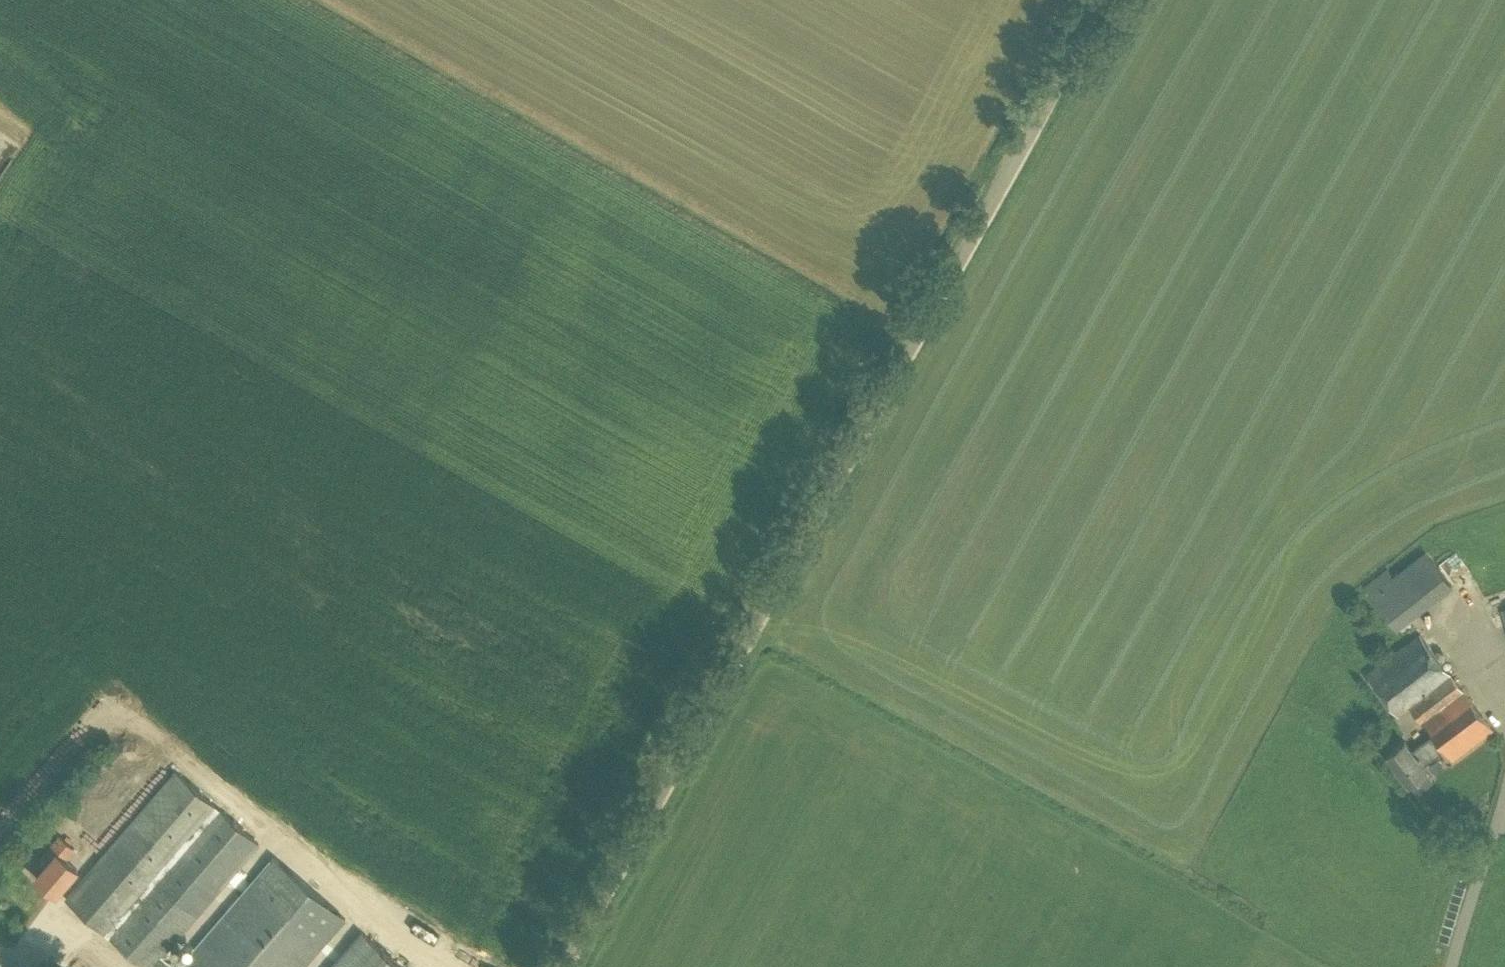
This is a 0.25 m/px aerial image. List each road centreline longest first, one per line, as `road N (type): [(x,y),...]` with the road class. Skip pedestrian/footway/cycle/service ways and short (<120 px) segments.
road 1 (unclassified): [(563,966),(1105,0)]

